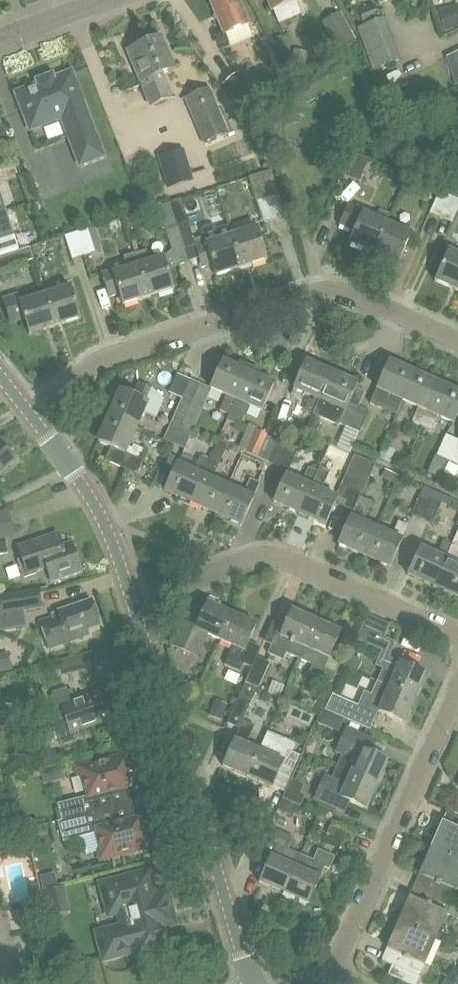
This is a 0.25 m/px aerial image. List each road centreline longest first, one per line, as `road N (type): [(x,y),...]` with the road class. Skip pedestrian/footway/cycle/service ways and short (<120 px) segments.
road 1 (residential): [(29,412),(89,367),(126,350),(313,291),(351,294),(457,340)]
road 2 (tertiary): [(255,983),(129,592)]
road 3 (residential): [(457,637),(265,559),(222,563),(129,592)]
road 4 (residential): [(322,968),(455,673)]
road 5 (tertiary): [(129,592),(104,518),(29,412)]

